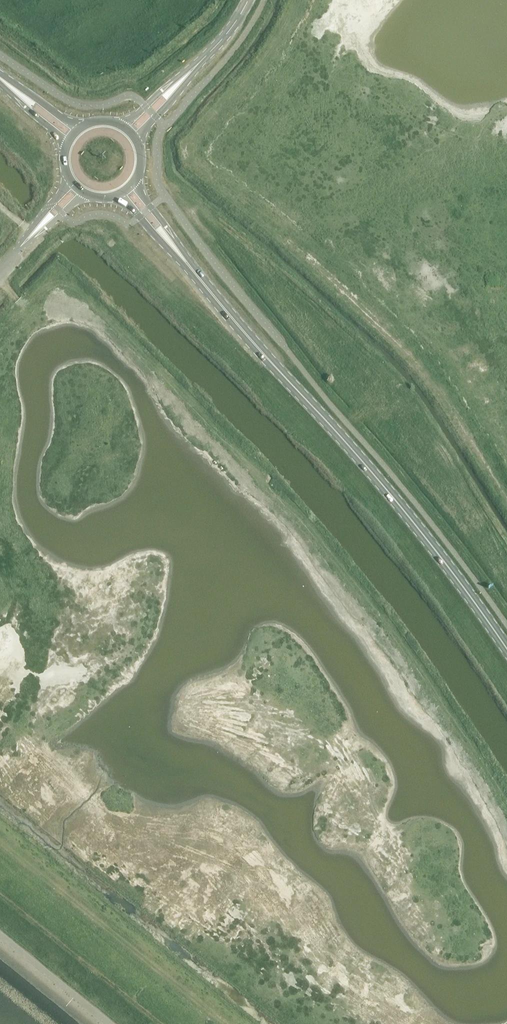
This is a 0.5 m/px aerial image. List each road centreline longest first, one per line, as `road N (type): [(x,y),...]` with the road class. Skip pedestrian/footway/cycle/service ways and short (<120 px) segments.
road 1 (primary): [(506,651),(370,472),(173,247)]

